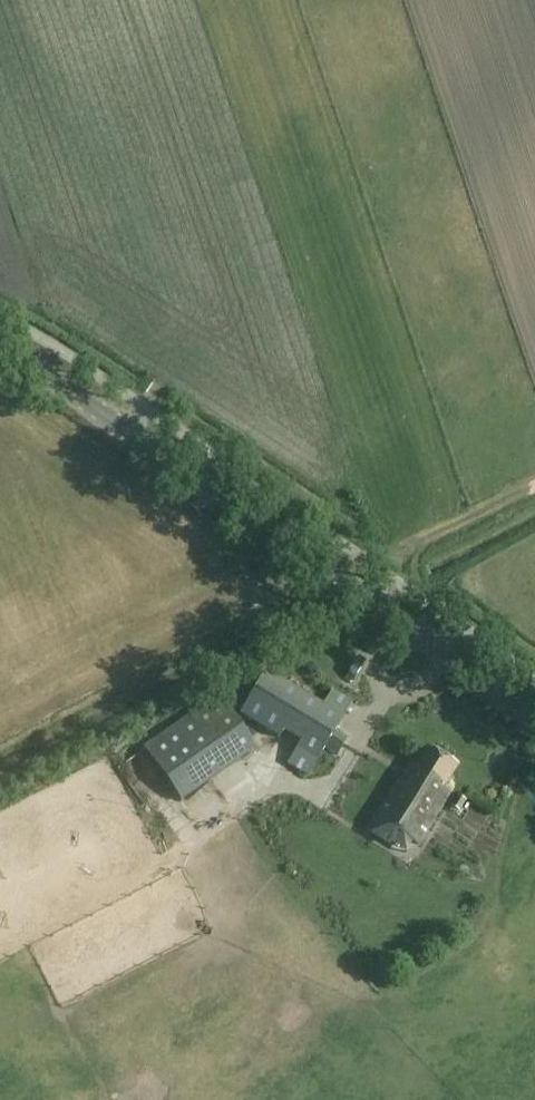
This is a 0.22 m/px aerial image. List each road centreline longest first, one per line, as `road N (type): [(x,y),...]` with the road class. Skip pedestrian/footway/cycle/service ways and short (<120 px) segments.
road 1 (tertiary): [(534,720),(148,446),(0,354)]
road 2 (track): [(534,485),(346,582)]

